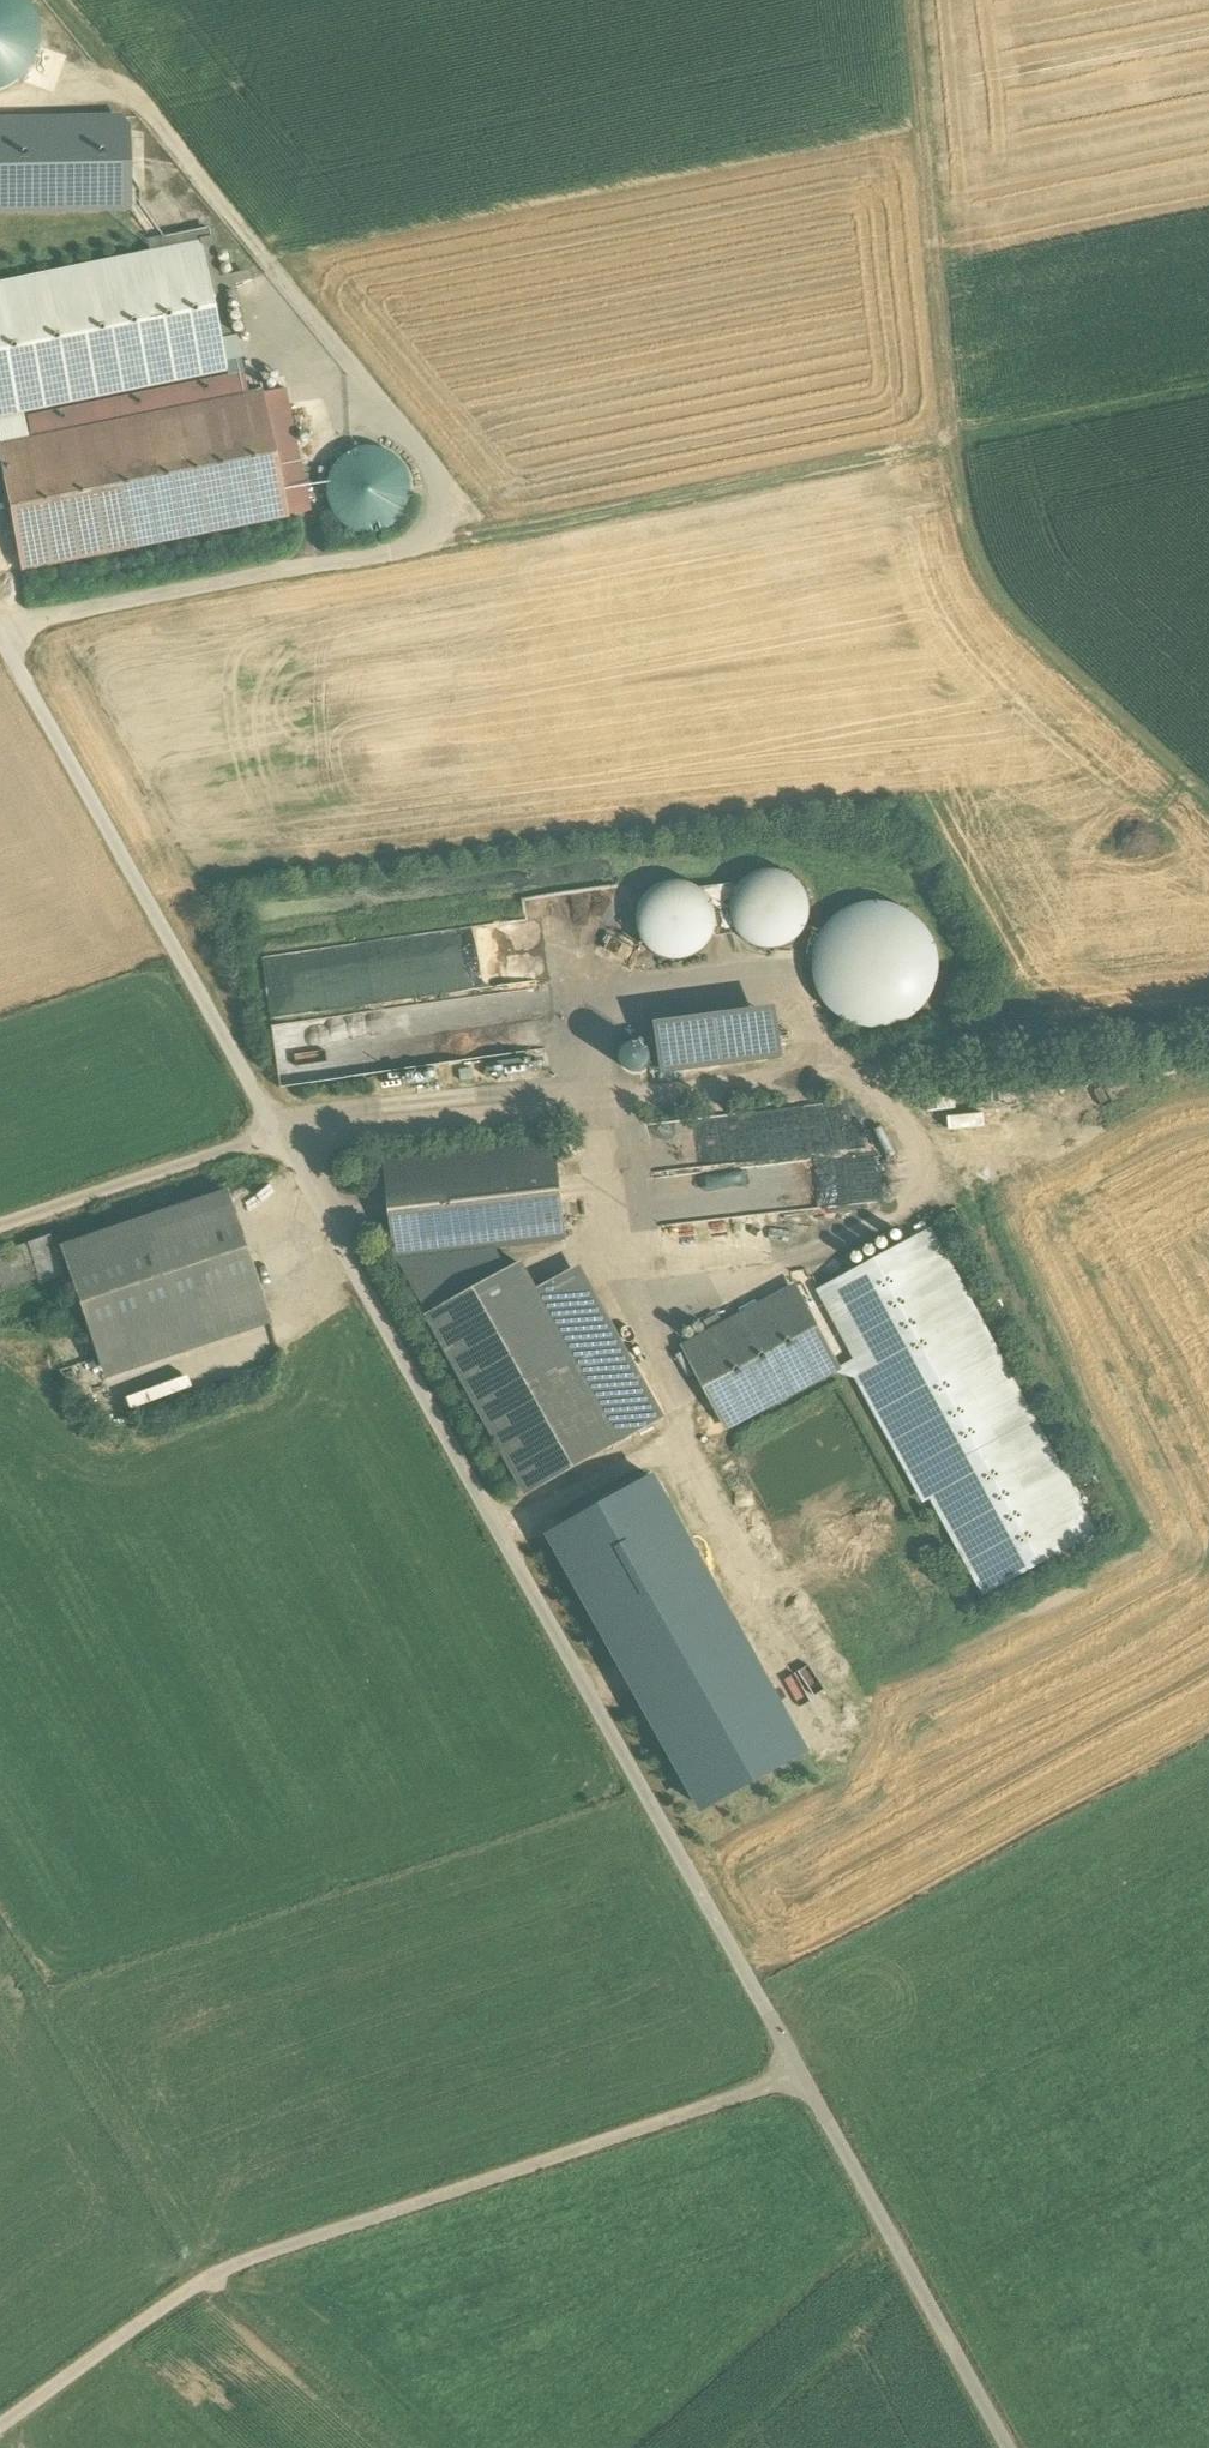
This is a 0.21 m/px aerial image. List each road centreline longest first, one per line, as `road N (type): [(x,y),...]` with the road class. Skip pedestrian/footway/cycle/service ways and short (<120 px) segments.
road 1 (track): [(515,1562),(1007,2447)]
road 2 (track): [(0,633),(438,552),(490,531),(954,447)]
road 3 (track): [(284,1138),(1208,1033)]
road 4 (track): [(0,2433),(213,2283),(800,2079)]
road 5 (track): [(490,531),(58,0)]
road 6 (track): [(393,2447),(213,2283),(0,1923)]
road 7 (track): [(908,0),(954,447)]
road 8 (track): [(954,447),(970,534),(996,591),(1208,800)]
road 9 (track): [(882,1073),(1095,1443)]

